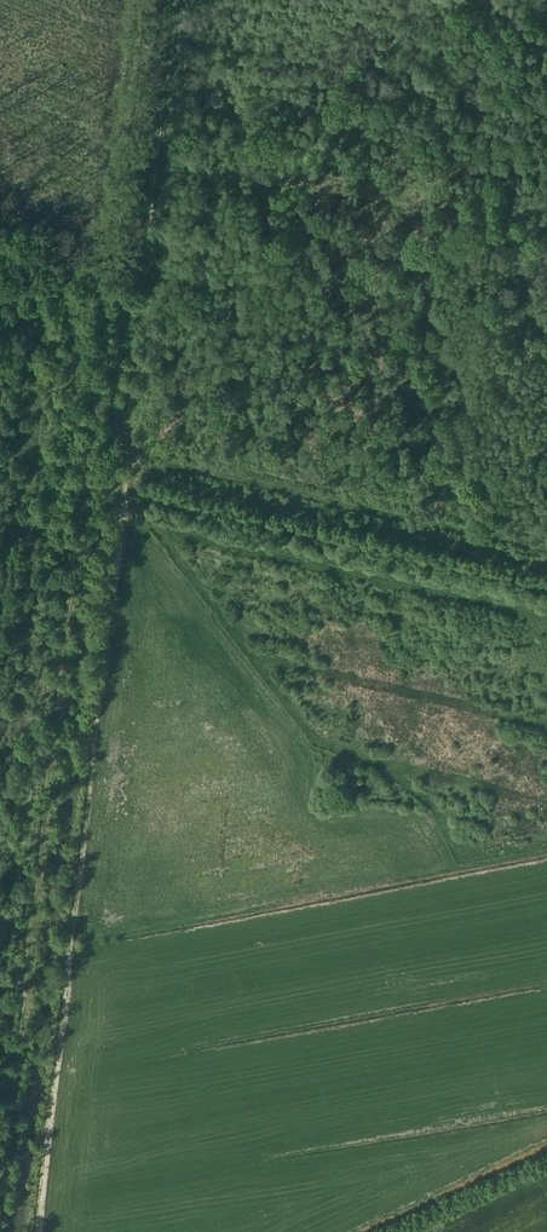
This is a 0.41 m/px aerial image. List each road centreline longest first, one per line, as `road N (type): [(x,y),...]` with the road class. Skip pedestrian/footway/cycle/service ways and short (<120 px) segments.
road 1 (track): [(38,1231),(177,0)]
road 2 (track): [(141,0),(0,1183)]
road 3 (track): [(546,548),(125,455)]

